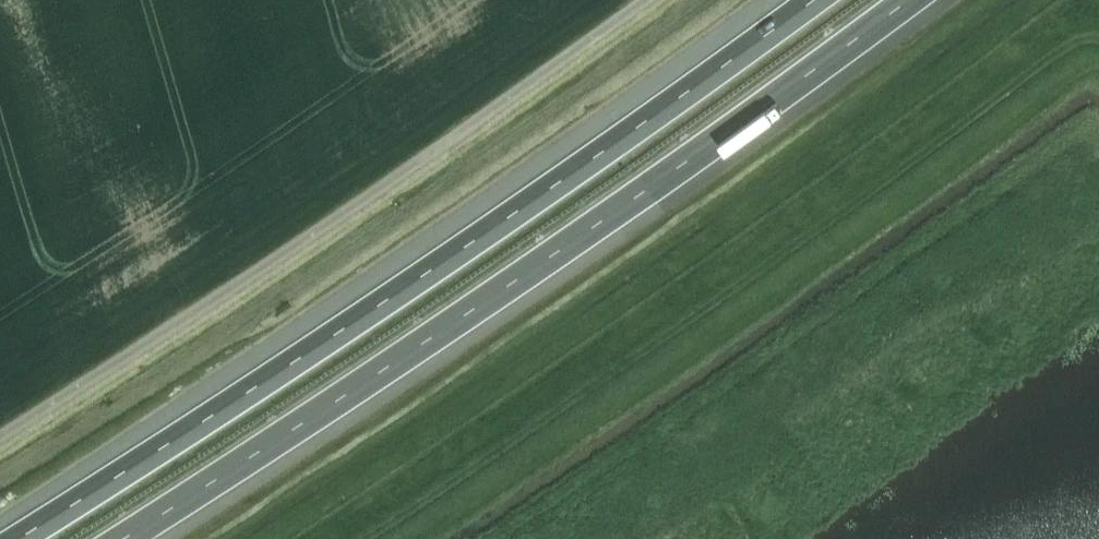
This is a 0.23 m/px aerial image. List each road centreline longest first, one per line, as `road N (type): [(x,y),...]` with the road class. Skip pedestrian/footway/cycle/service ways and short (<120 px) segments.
road 1 (motorway): [(117,538),(278,441),(916,0)]
road 2 (motorway): [(817,0),(417,283),(18,538)]
road 3 (unclassified): [(0,438),(383,187),(648,0)]

